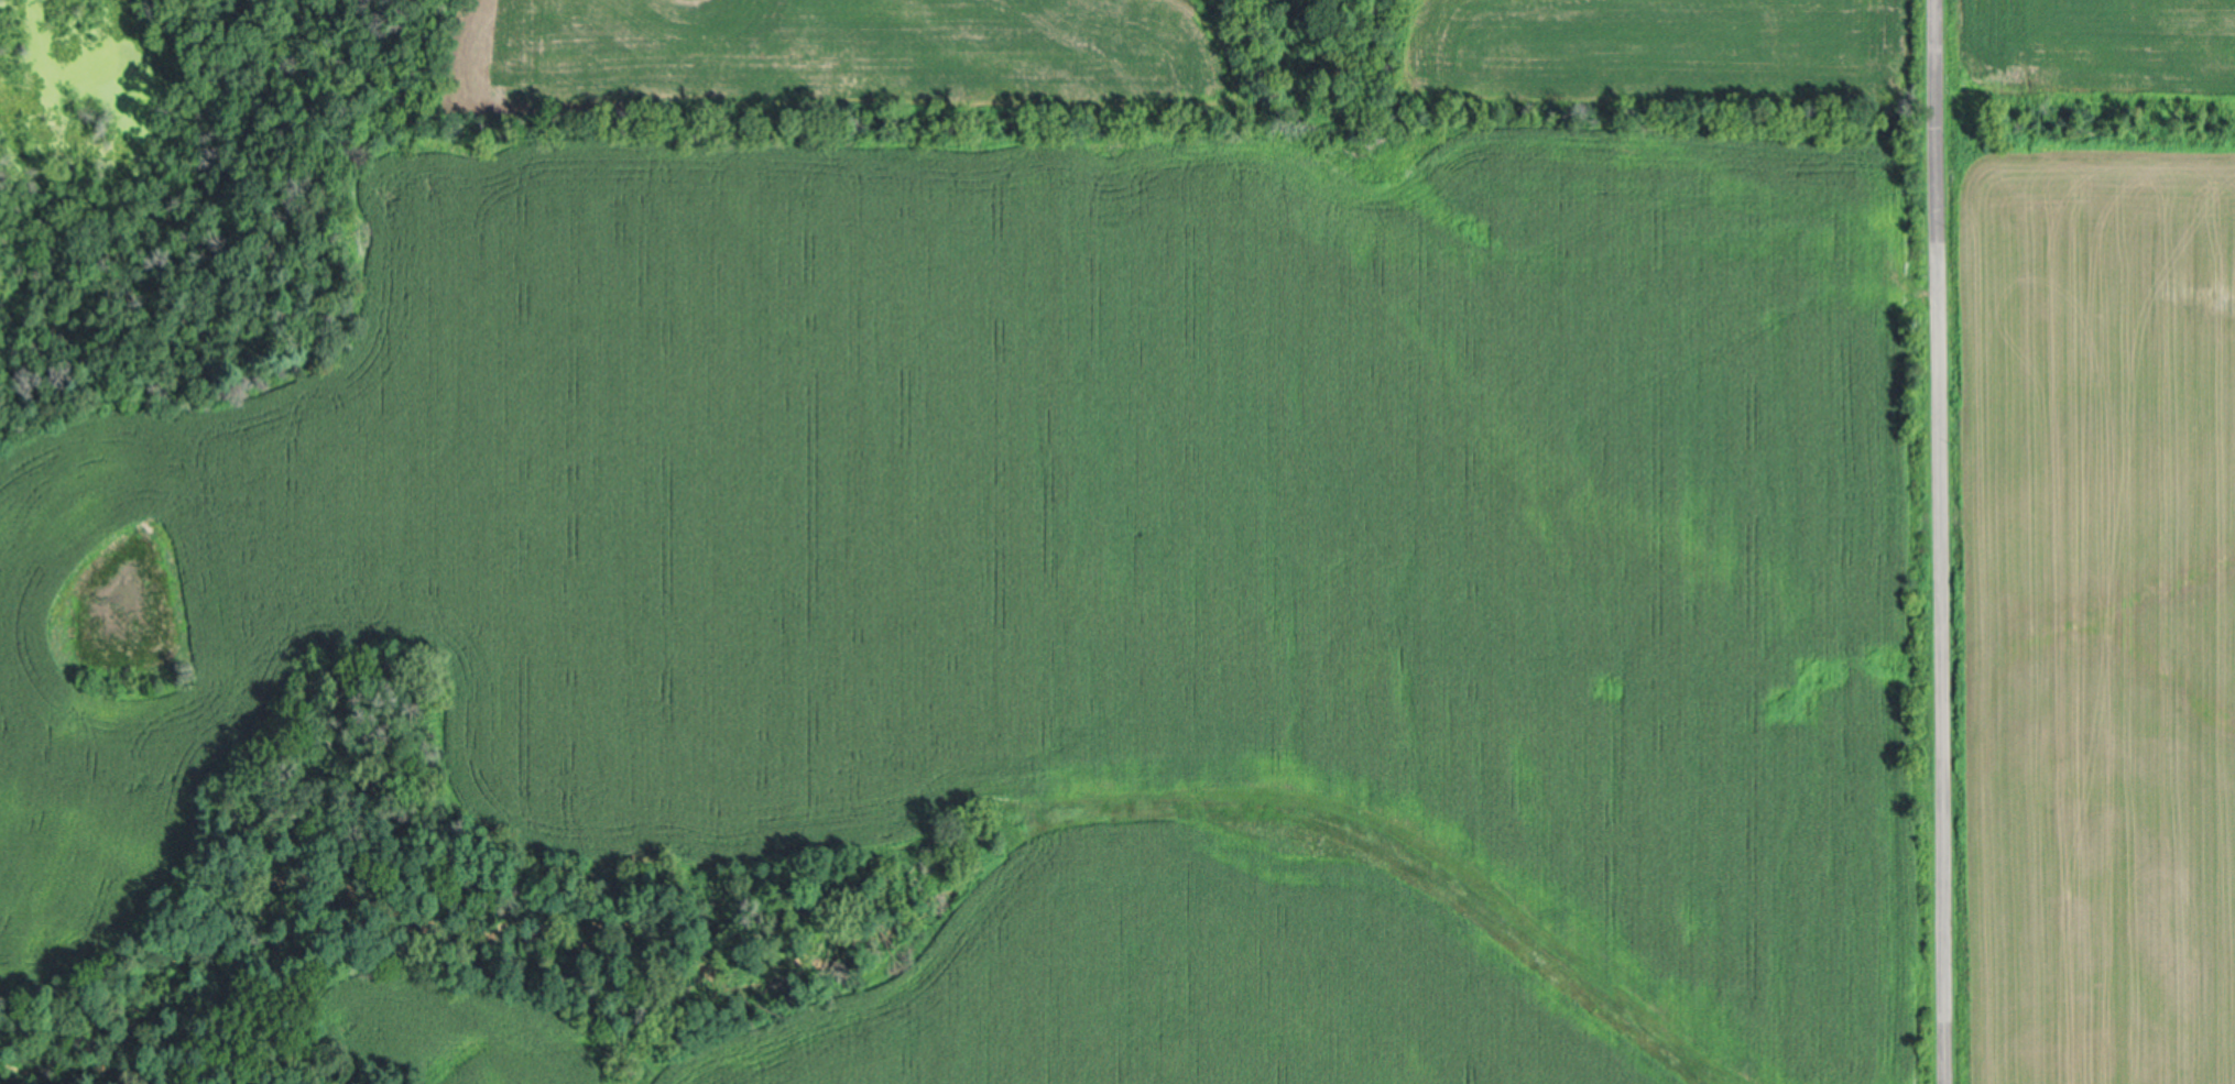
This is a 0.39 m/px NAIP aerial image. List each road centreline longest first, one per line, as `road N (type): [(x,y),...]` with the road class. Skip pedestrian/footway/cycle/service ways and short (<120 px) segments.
road 1 (residential): [(1941,1083),(1930,0)]

